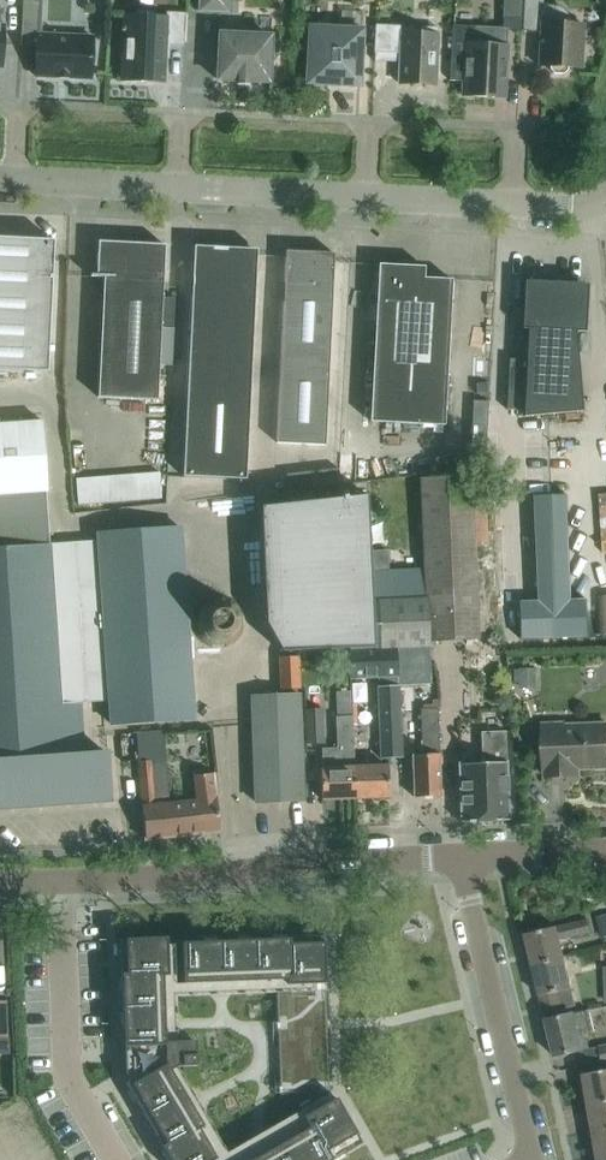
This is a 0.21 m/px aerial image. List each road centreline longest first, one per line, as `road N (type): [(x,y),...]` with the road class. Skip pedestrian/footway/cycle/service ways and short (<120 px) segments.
road 1 (residential): [(0,178),(571,206),(605,195)]
road 2 (residential): [(60,879),(459,856)]
road 3 (residential): [(532,1159),(459,856)]
road 4 (residential): [(116,1159),(68,1077),(60,879)]
road 5 (residential): [(459,856),(605,851)]

